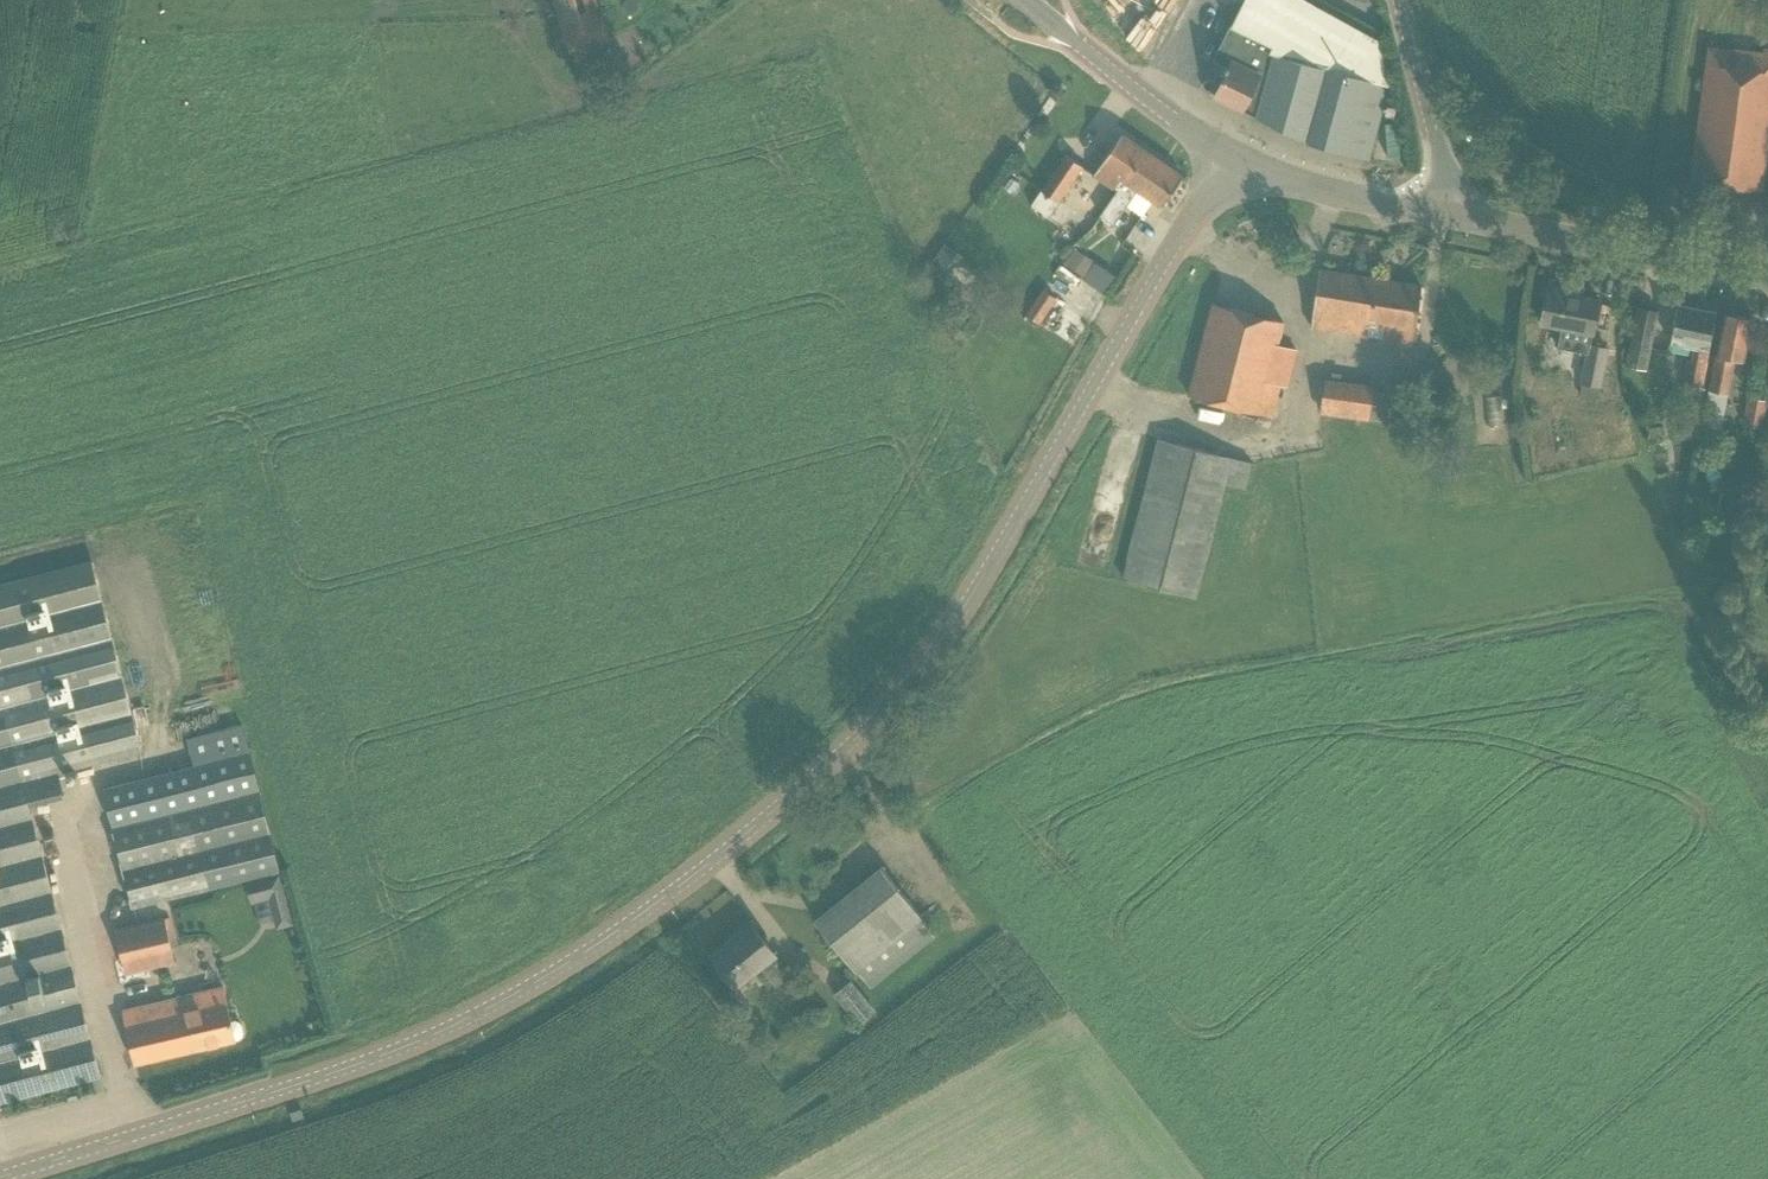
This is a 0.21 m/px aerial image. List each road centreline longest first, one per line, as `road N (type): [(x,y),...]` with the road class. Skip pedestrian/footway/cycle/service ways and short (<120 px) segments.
road 1 (tertiary): [(0,1177),(326,1075),(461,1021),(623,927),(822,770),(940,641),(1231,155)]
road 2 (secondary): [(1767,278),(1454,216)]
road 3 (secondary): [(1231,155),(1172,119),(1025,0)]
road 4 (secondary): [(1454,216),(1311,187),(1231,155)]
road 5 (unclassified): [(1454,216),(1398,0)]

